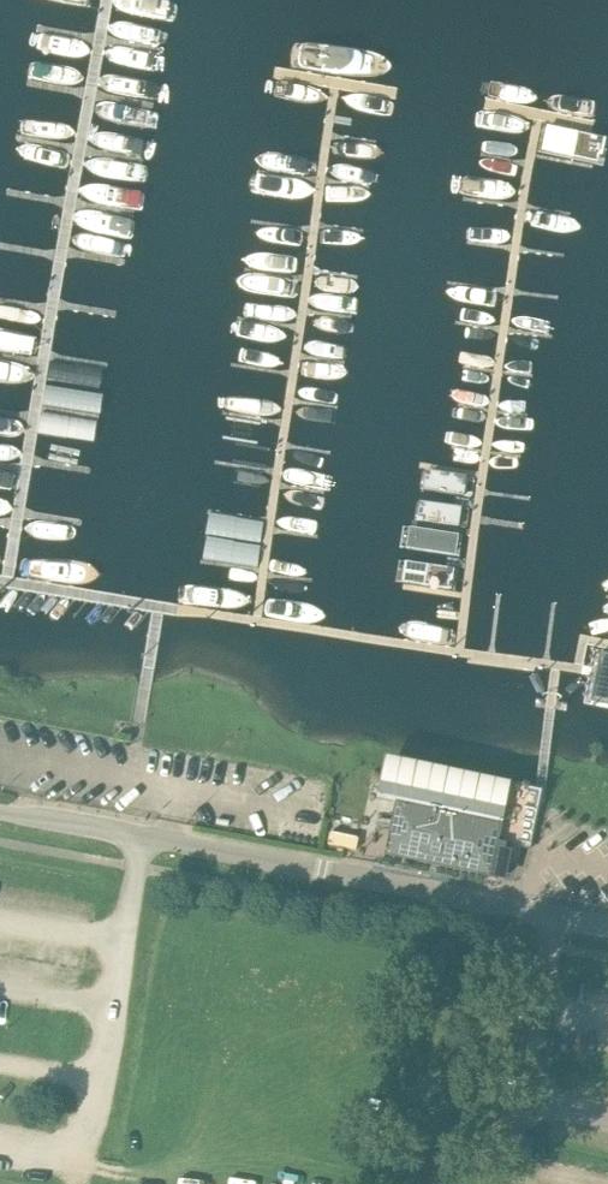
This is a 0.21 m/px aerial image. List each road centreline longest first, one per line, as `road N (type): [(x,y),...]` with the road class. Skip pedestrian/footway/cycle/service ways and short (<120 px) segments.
road 1 (unclassified): [(607,932),(0,815)]

